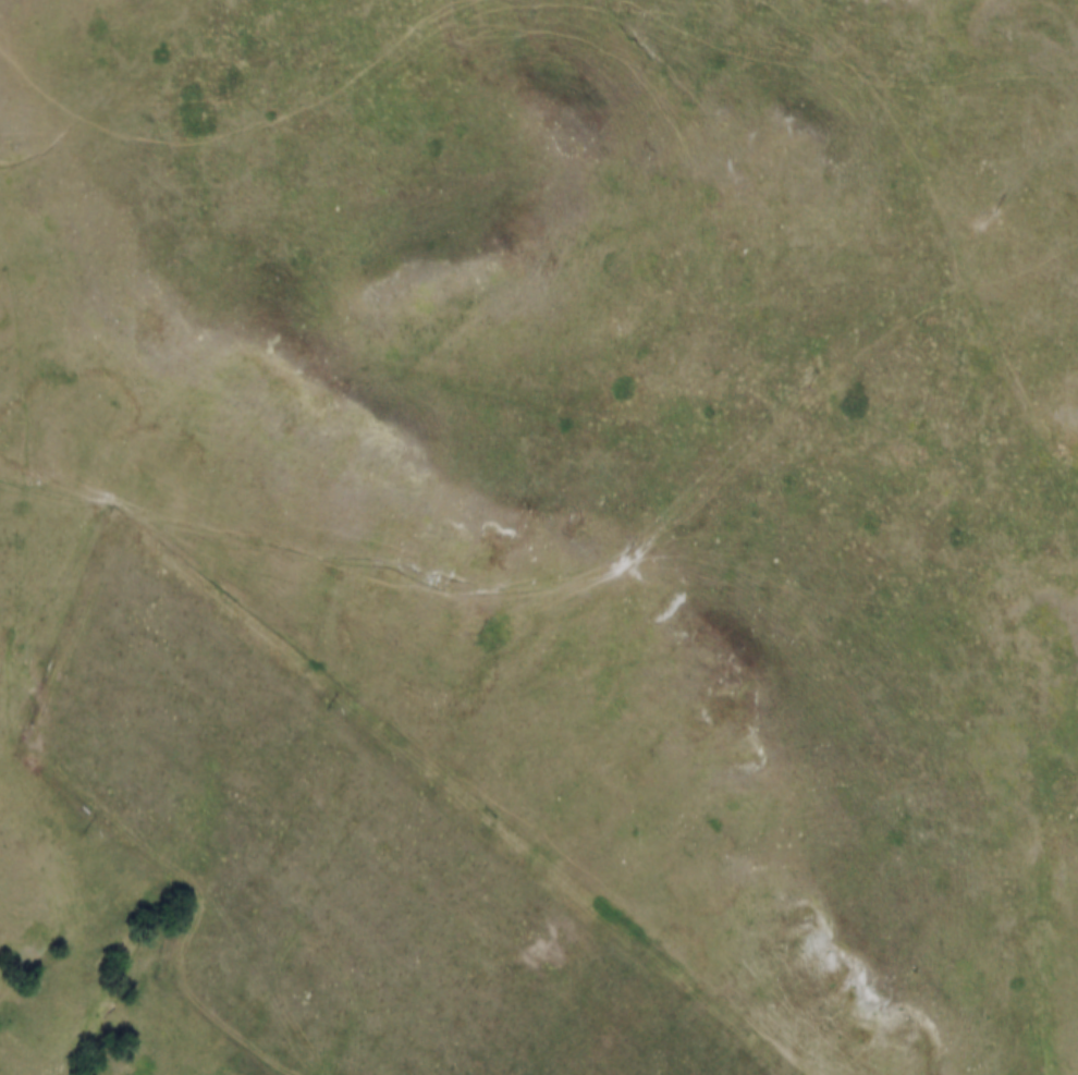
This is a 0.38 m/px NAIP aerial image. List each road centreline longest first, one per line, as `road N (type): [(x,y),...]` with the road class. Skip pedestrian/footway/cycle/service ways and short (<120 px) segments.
road 1 (track): [(0,442),(78,488),(396,581),(525,603),(571,597),(610,584),(812,396),(916,321),(1077,254)]
road 2 (track): [(1077,779),(656,542)]
road 3 (track): [(299,1074),(203,999),(192,958),(205,894),(83,793)]
road 4 (track): [(981,295),(893,105),(769,0)]
road 5 (track): [(212,58),(127,99),(25,168),(0,172)]
road 6 (track): [(383,1074),(430,1034),(454,1028),(502,1041),(556,1074)]

